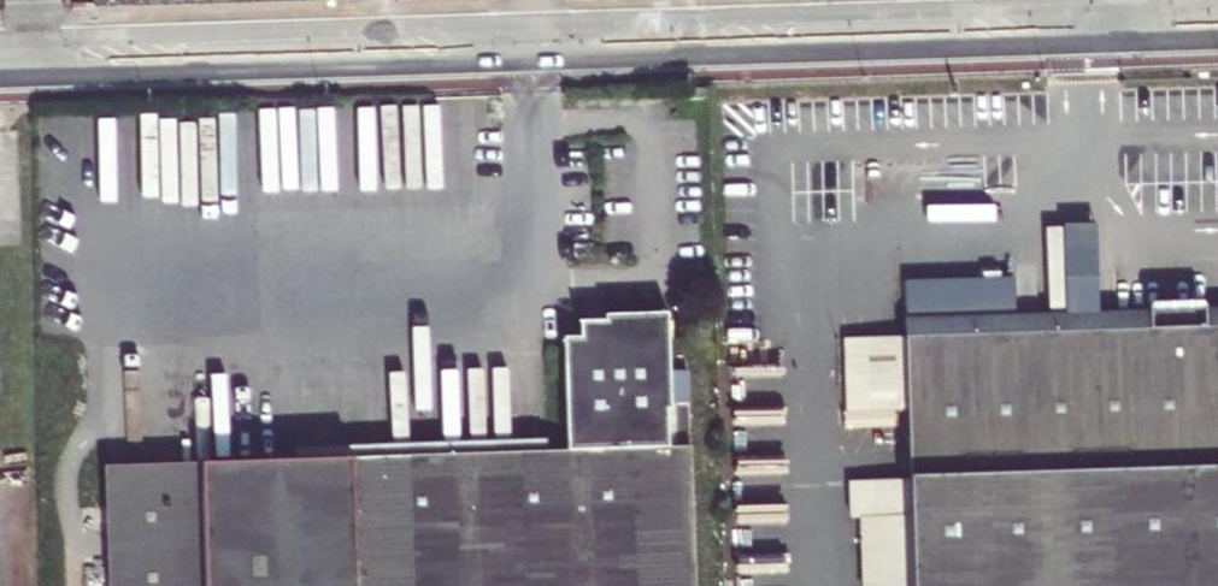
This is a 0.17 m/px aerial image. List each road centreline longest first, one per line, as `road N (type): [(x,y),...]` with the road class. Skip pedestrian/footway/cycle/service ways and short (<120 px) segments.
road 1 (primary): [(1217,0),(0,38)]
road 2 (primary): [(0,78),(1217,42)]

